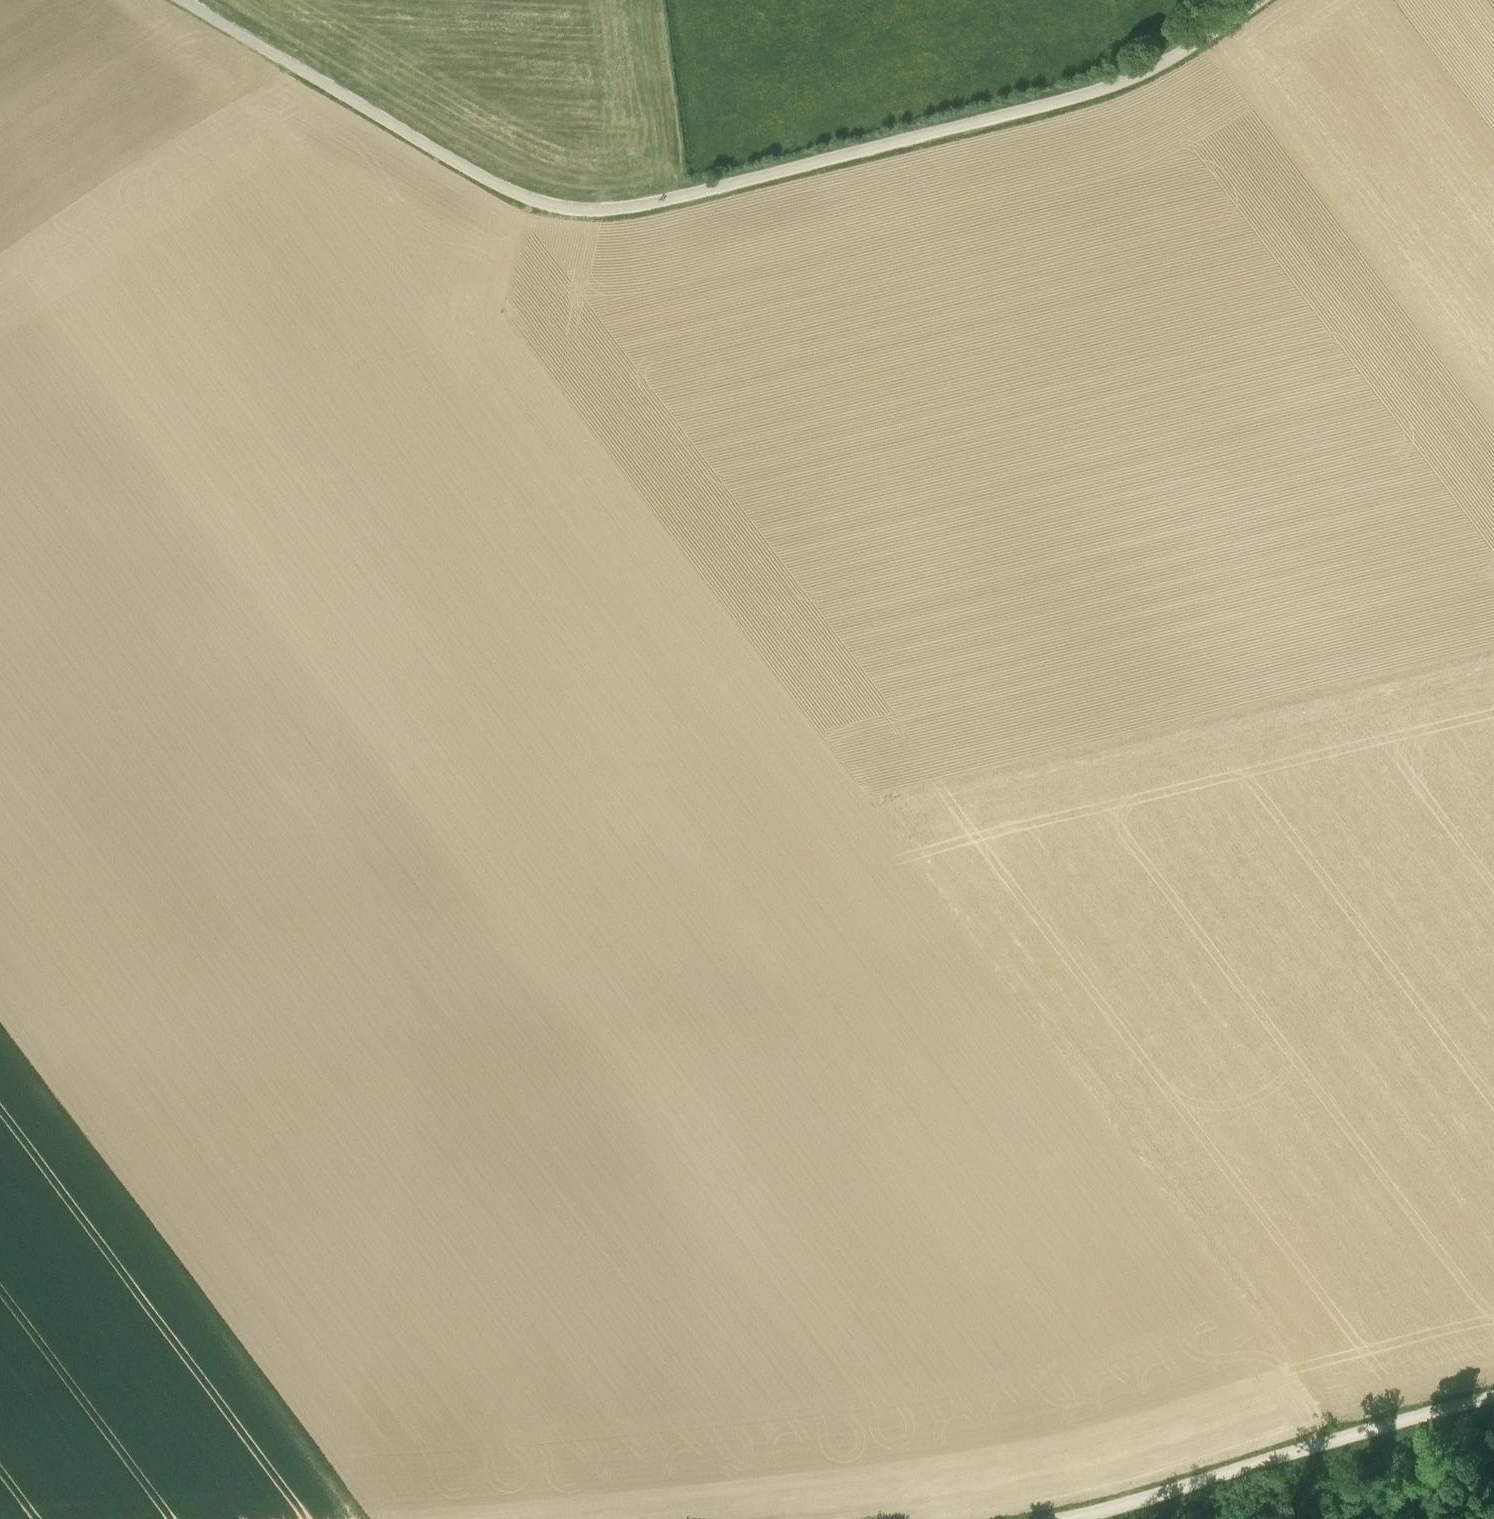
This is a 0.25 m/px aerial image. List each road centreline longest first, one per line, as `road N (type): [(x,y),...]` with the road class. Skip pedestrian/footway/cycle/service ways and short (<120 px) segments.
road 1 (unclassified): [(185,0),(472,172),(541,201),(587,209),(676,197),(1091,91),(1181,52),(1259,0)]
road 2 (unclassified): [(1063,1518),(1493,1396)]

